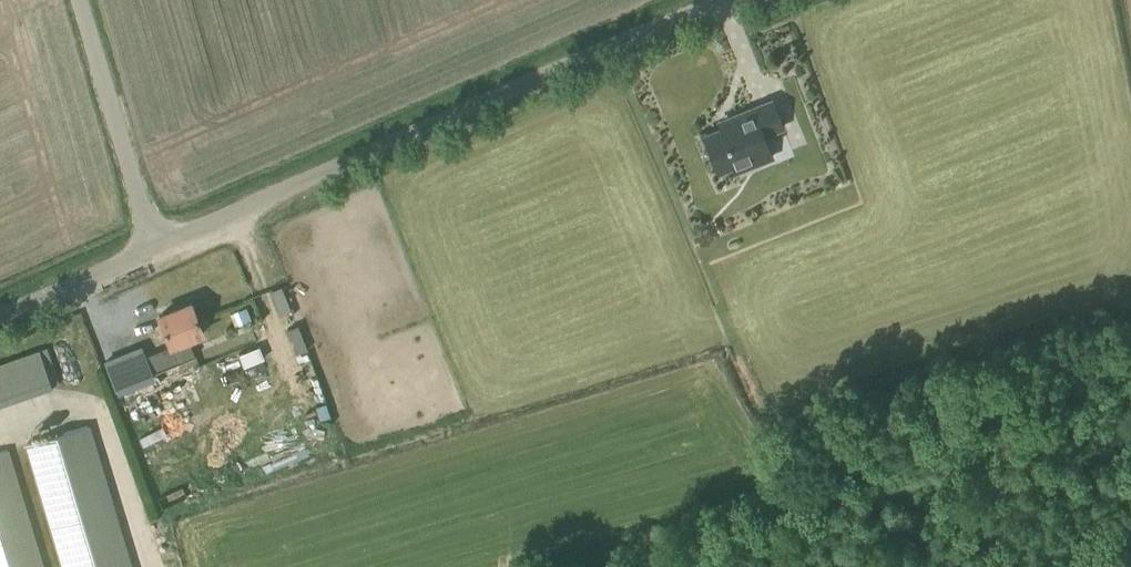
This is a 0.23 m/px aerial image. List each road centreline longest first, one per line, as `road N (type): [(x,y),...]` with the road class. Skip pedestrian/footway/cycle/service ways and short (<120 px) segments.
road 1 (unclassified): [(0,316),(722,0)]

